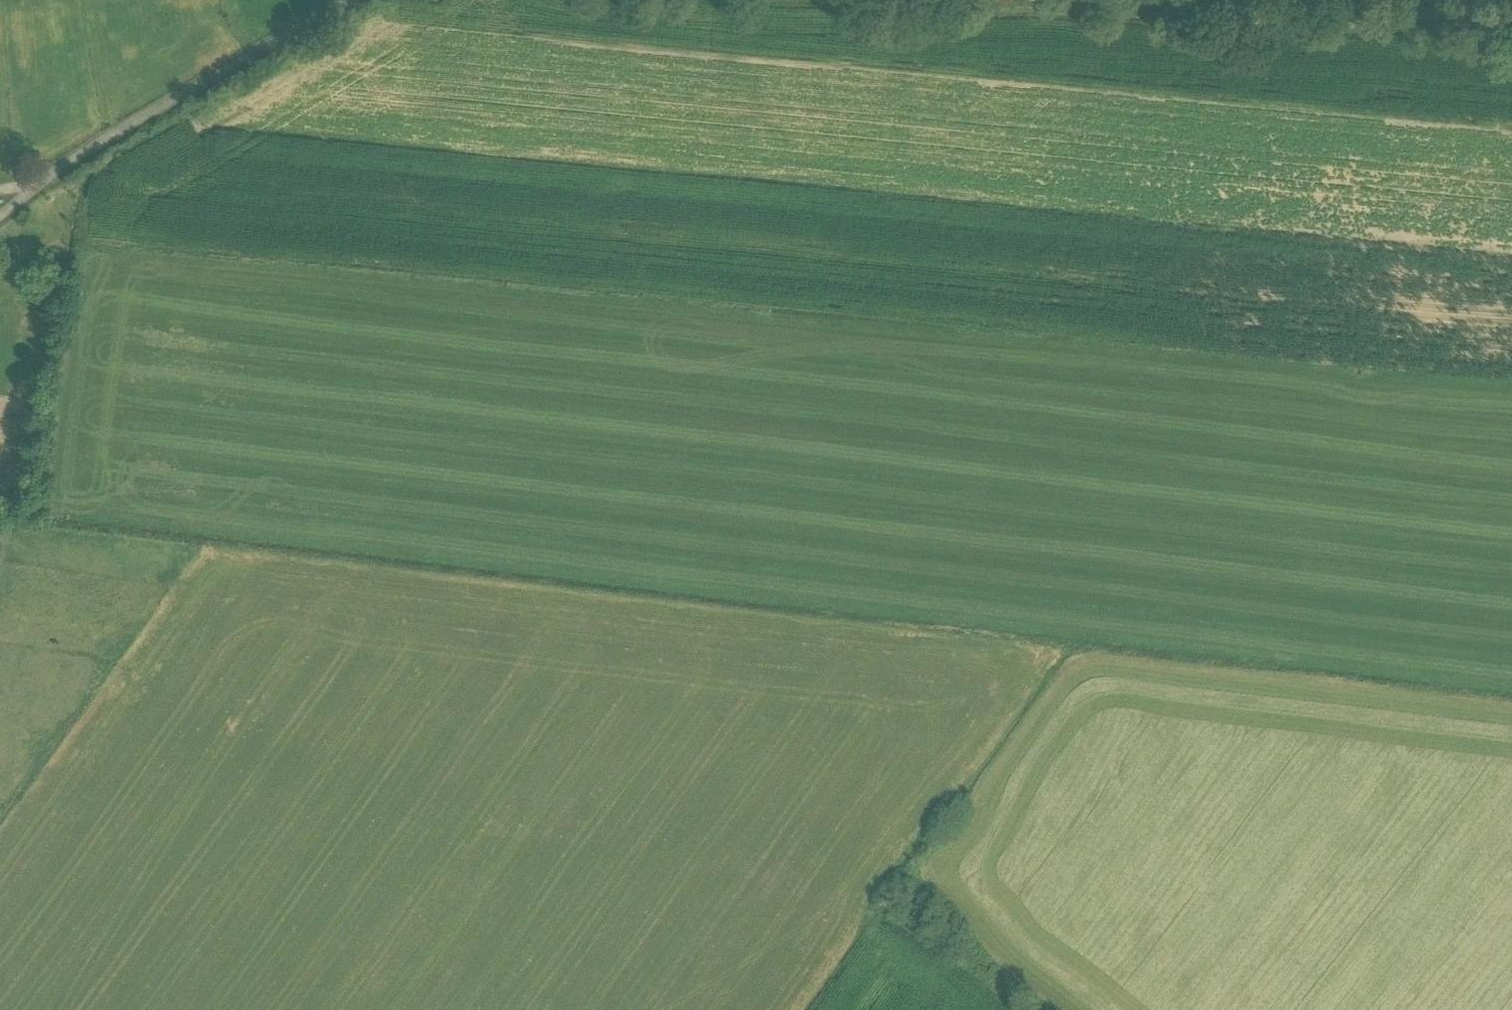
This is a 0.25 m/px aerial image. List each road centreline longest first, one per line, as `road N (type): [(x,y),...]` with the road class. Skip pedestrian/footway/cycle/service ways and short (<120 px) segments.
road 1 (unclassified): [(1511,16),(1171,0)]

